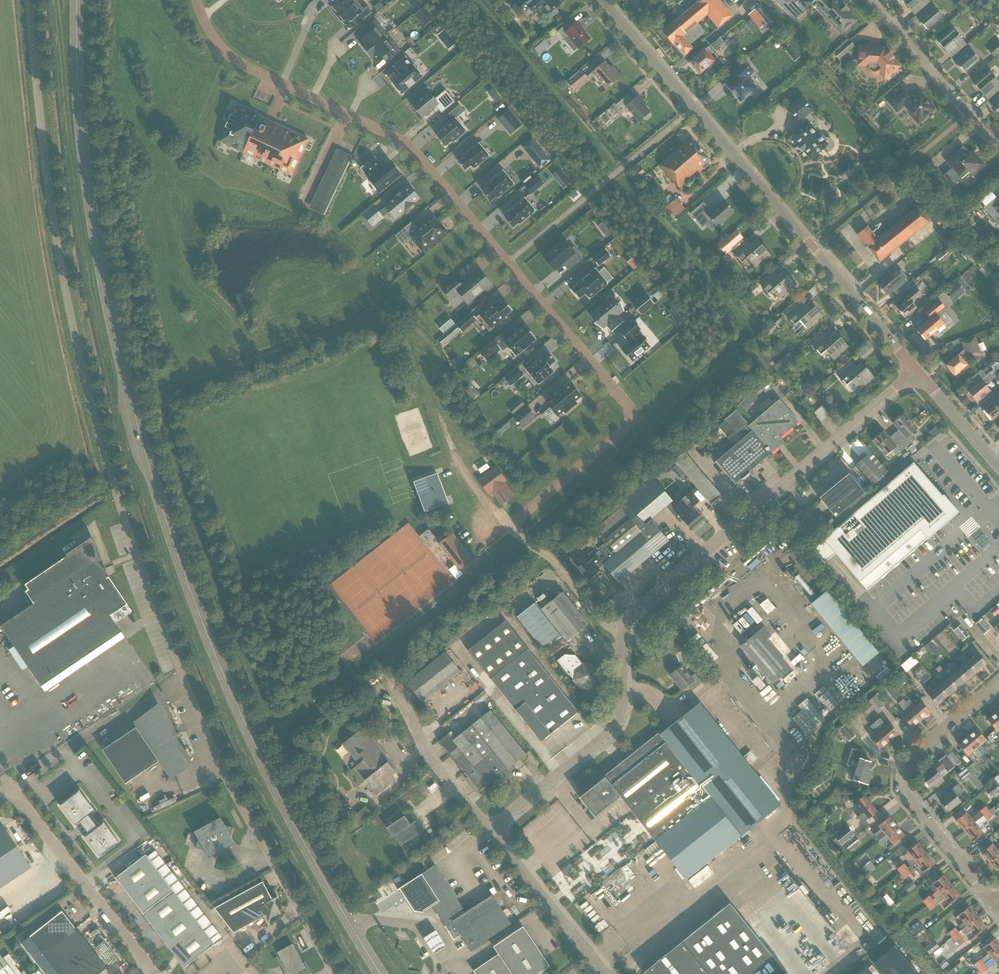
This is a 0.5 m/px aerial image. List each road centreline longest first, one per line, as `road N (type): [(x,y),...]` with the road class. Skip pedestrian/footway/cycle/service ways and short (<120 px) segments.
road 1 (primary): [(384,973),(264,764),(154,477),(92,219),(75,0)]
road 2 (unclassified): [(28,0),(53,219),(115,489),(228,779),(334,973)]
road 3 (residential): [(512,529),(626,427),(628,406),(407,143),(238,62),(212,35),(197,0)]
road 4 (tertiary): [(916,372),(604,0)]
road 5 (tertiary): [(623,634),(637,610),(916,372)]
road 6 (residential): [(996,904),(901,789),(904,769),(998,685)]
road 7 (tertiary): [(489,830),(615,729),(623,634)]
road 8 (unclassified): [(156,973),(19,796),(0,794)]
road 9 (residential): [(998,147),(868,0)]
road 10 (tertiary): [(605,973),(489,830)]
road 11 (residential): [(489,830),(427,750),(398,690)]
road 12 (residential): [(623,634),(512,529)]
road 13 (track): [(0,579),(120,502)]
road 14 (track): [(0,557),(115,489)]
road 15 (tertiary): [(998,468),(916,372)]

